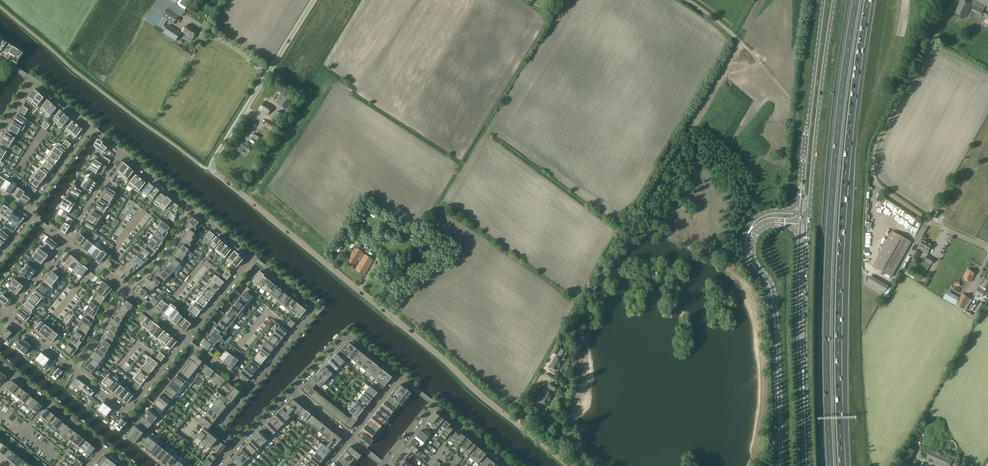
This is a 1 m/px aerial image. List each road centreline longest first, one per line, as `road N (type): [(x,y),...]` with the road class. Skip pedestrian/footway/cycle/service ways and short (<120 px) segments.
road 1 (motorway): [(856,0),(829,247),(830,465)]
road 2 (motorway): [(842,465),(841,249),(868,0)]
road 3 (unclassified): [(569,465),(210,168)]
road 4 (secondary): [(809,217),(834,0)]
road 5 (secondary): [(824,0),(801,212)]
road 6 (unclassified): [(313,0),(210,168)]
road 7 (unclassified): [(759,271),(775,322),(779,465)]
road 8 (secondary): [(804,397),(809,217)]
road 9 (secondary): [(801,224),(804,397)]
road 10 (residential): [(104,447),(0,362)]

